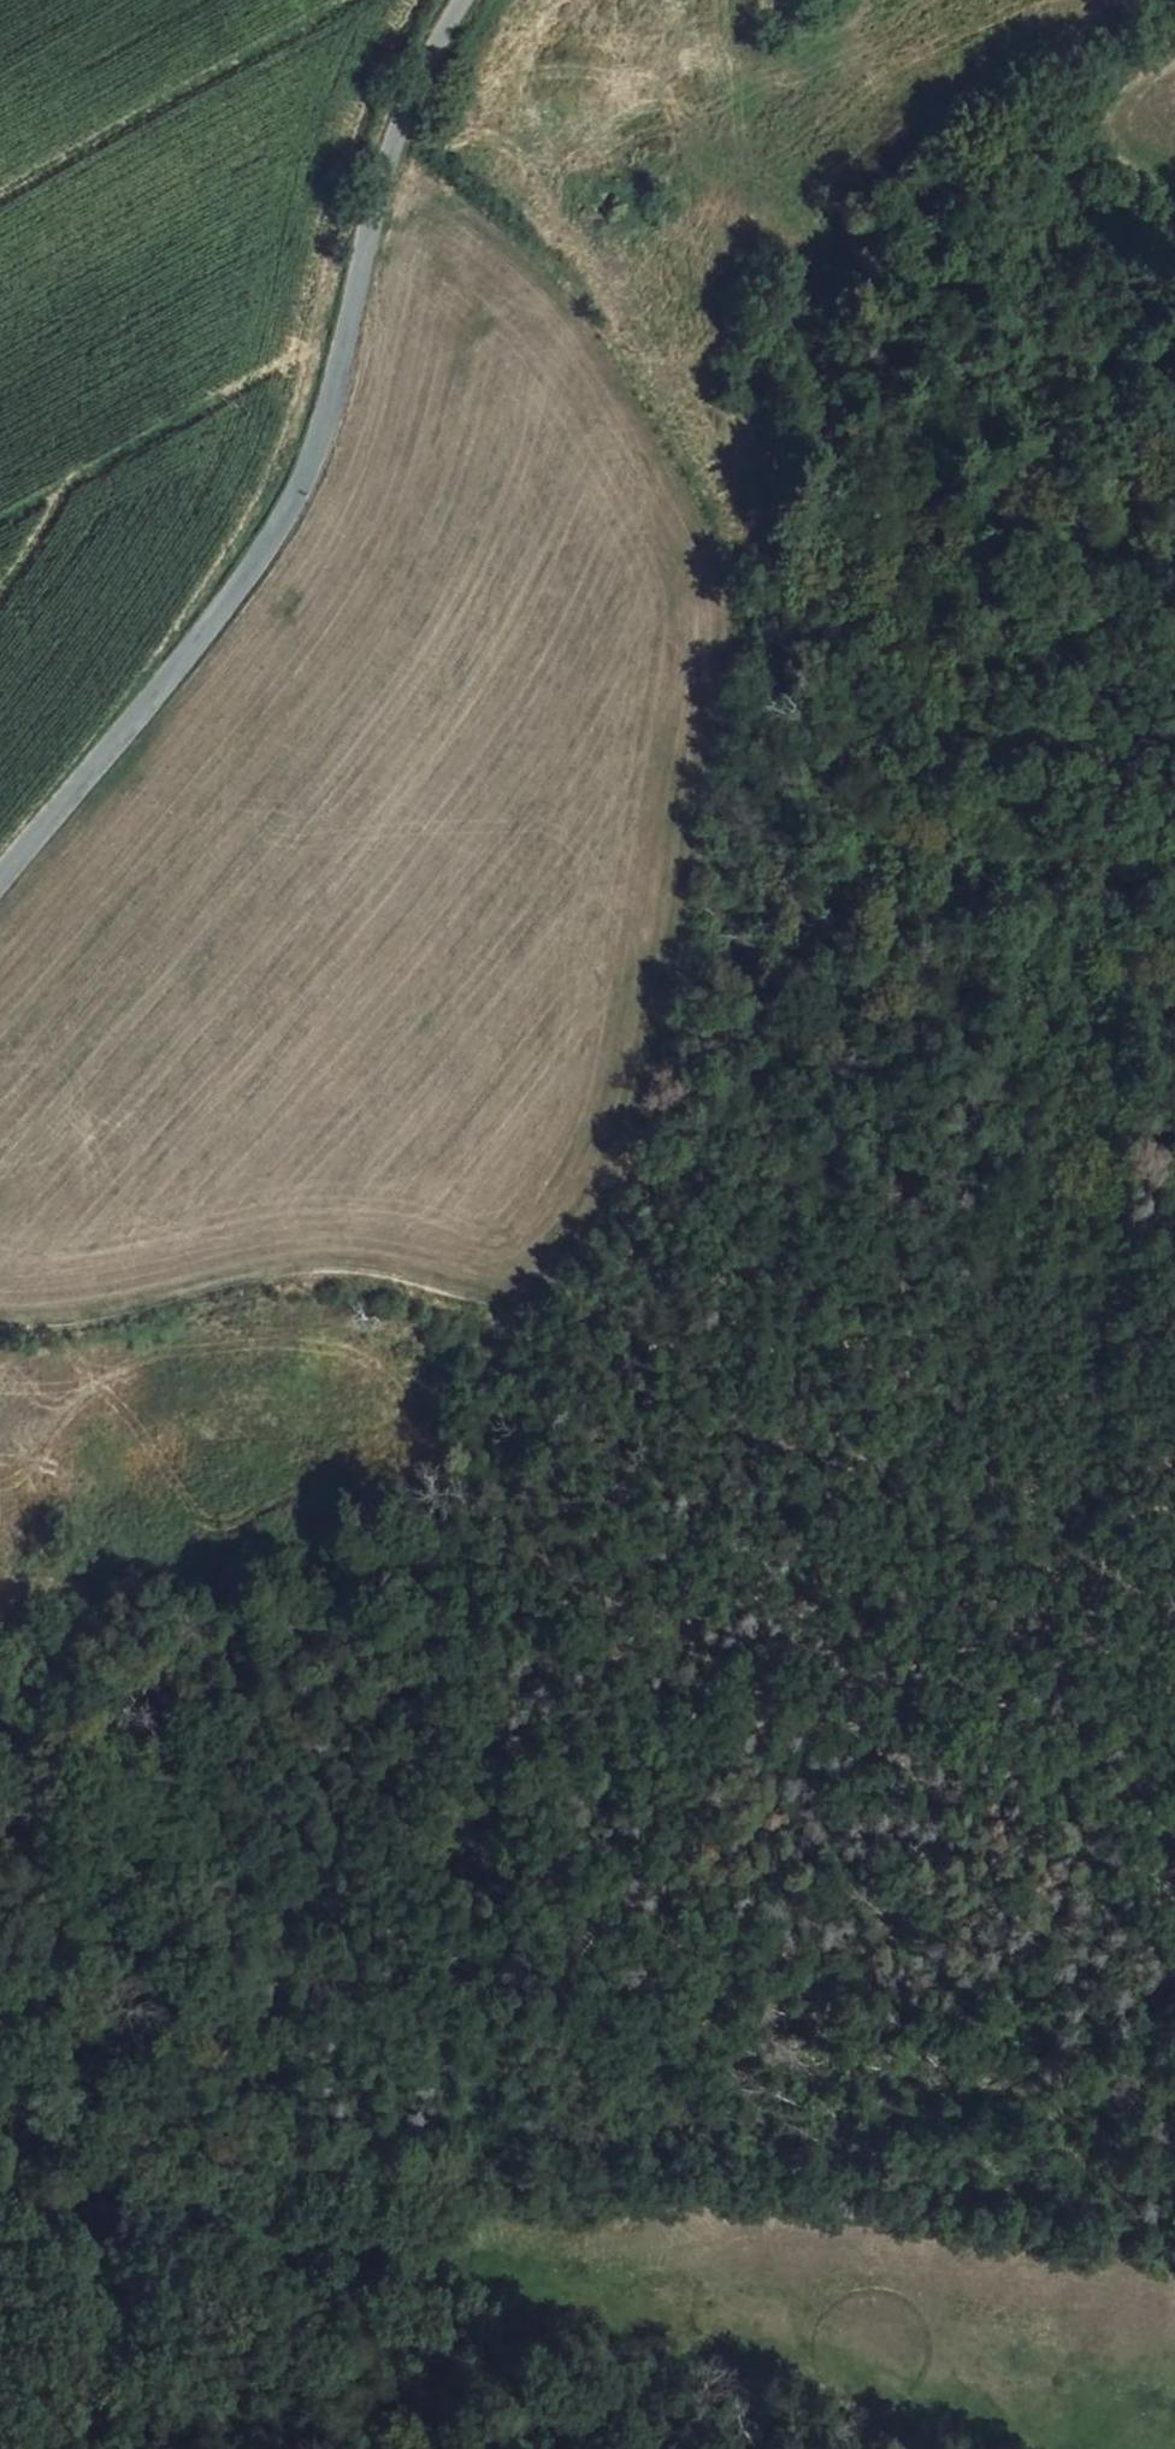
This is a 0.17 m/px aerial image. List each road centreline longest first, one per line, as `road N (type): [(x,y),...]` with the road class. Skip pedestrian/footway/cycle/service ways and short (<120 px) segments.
road 1 (unclassified): [(475,0),(393,151),(312,462),(253,580),(0,880)]

